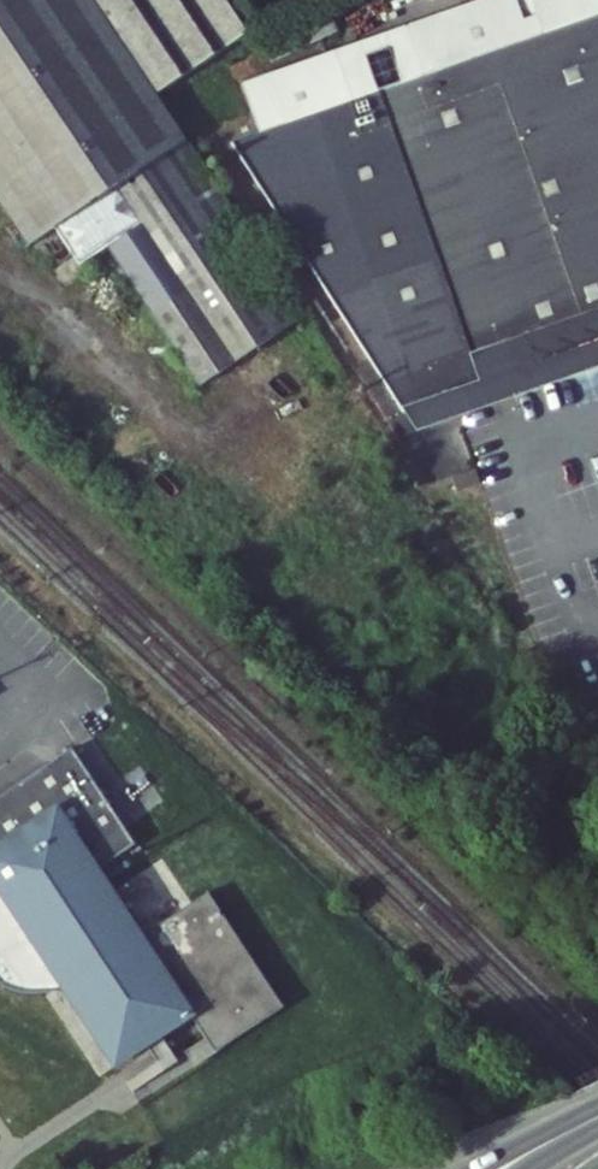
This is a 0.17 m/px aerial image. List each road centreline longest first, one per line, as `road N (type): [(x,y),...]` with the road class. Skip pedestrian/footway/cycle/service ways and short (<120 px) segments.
road 1 (primary): [(586,1123),(473,1168)]

